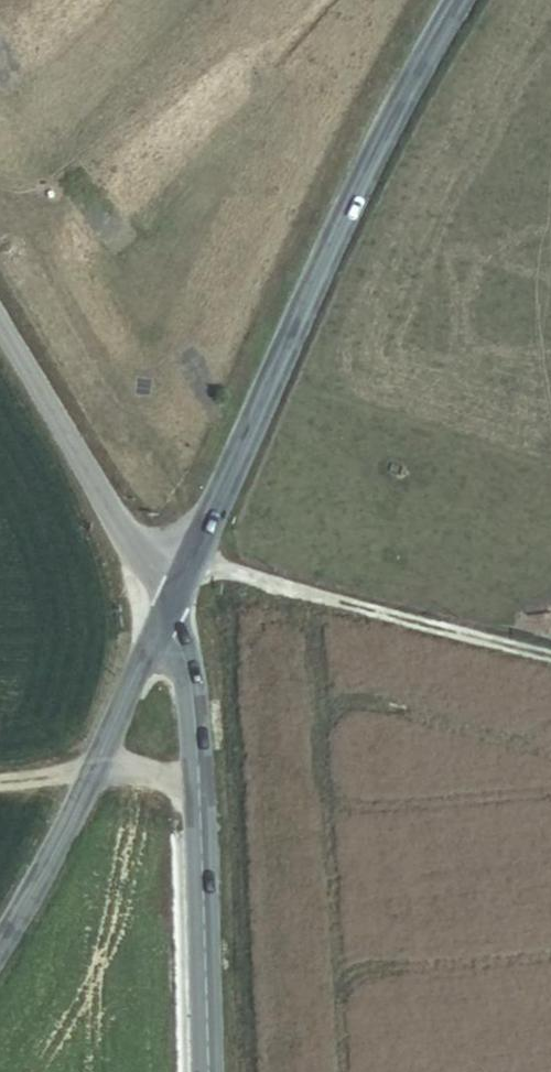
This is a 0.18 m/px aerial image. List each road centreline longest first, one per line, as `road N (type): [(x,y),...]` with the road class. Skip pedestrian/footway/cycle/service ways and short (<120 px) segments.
road 1 (tertiary): [(455,0),(169,609)]
road 2 (tertiary): [(169,609),(185,658),(198,782),(202,1071)]
road 3 (tertiary): [(169,609),(89,783),(0,948)]
road 4 (tertiary): [(0,331),(169,609)]

